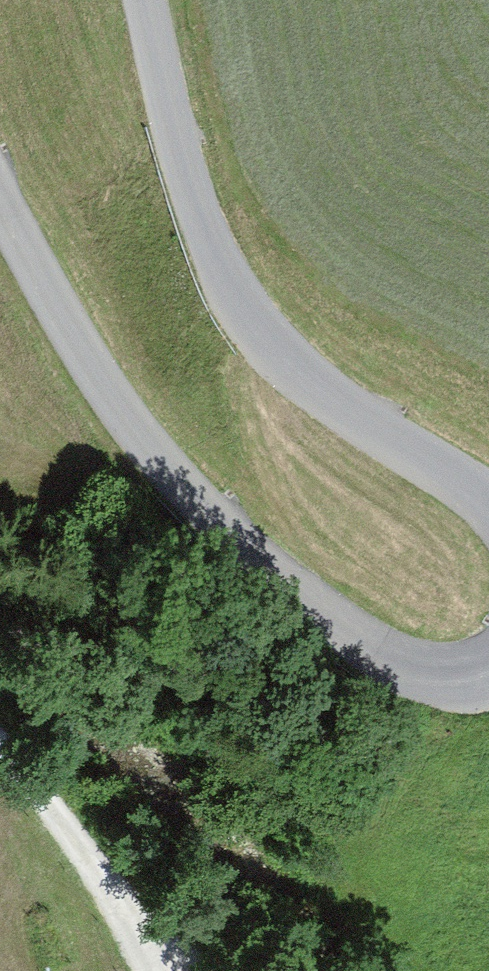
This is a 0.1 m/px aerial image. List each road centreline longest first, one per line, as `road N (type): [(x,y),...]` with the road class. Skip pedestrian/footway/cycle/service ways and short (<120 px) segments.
road 1 (unclassified): [(488,670),(439,675),(408,665),(317,609),(160,464),(82,348),(0,193)]
road 2 (unclassified): [(144,0),(171,122),(218,251),(260,325),(350,408),(488,499)]
road 3 (track): [(155,970),(107,882),(0,736)]
road 4 (track): [(189,970),(107,882)]

